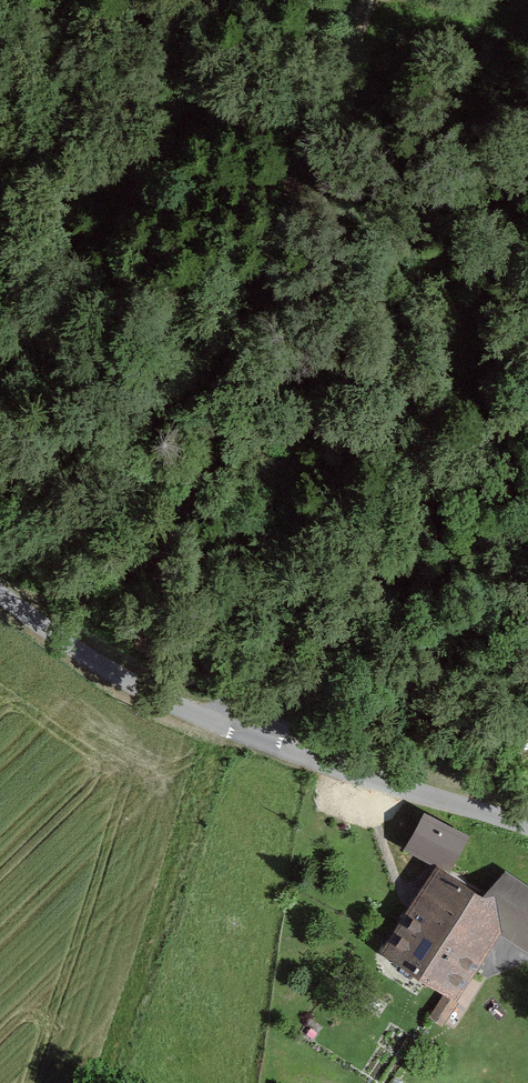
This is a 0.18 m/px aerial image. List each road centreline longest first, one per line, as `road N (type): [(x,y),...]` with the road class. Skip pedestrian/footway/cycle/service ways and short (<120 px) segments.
road 1 (track): [(367,0),(252,244),(199,324),(163,401),(155,470),(191,640),(255,728)]
road 2 (unclassified): [(0,579),(148,692),(527,818)]

